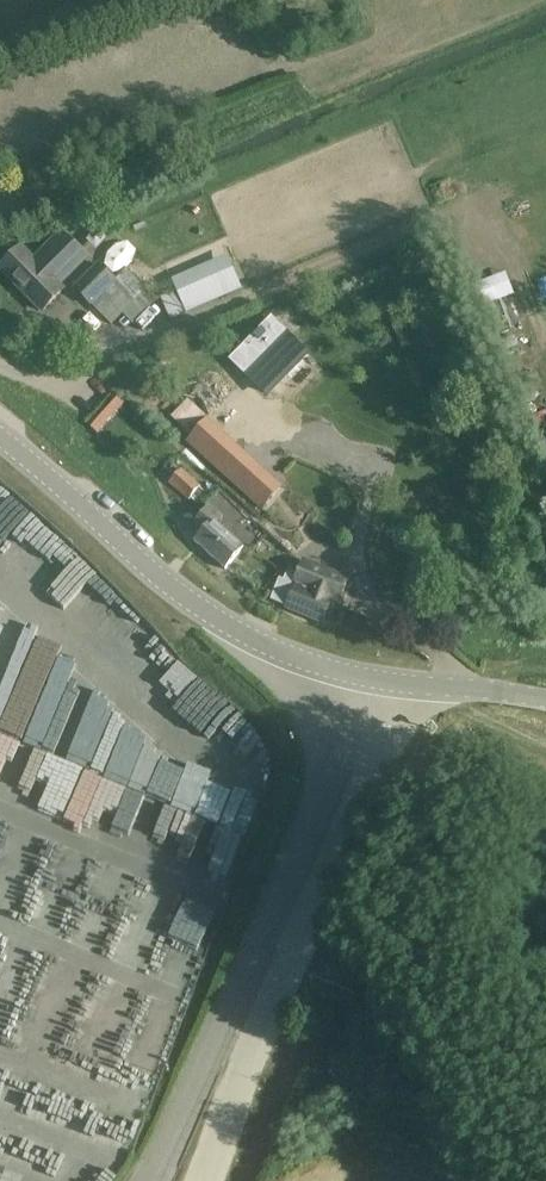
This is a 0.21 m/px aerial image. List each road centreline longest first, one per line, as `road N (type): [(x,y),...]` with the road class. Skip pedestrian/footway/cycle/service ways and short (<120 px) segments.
road 1 (unclassified): [(150,1180),(296,852),(363,677)]
road 2 (tertiary): [(363,677),(269,646),(204,611),(0,436)]
road 3 (tertiary): [(545,699),(363,677)]

